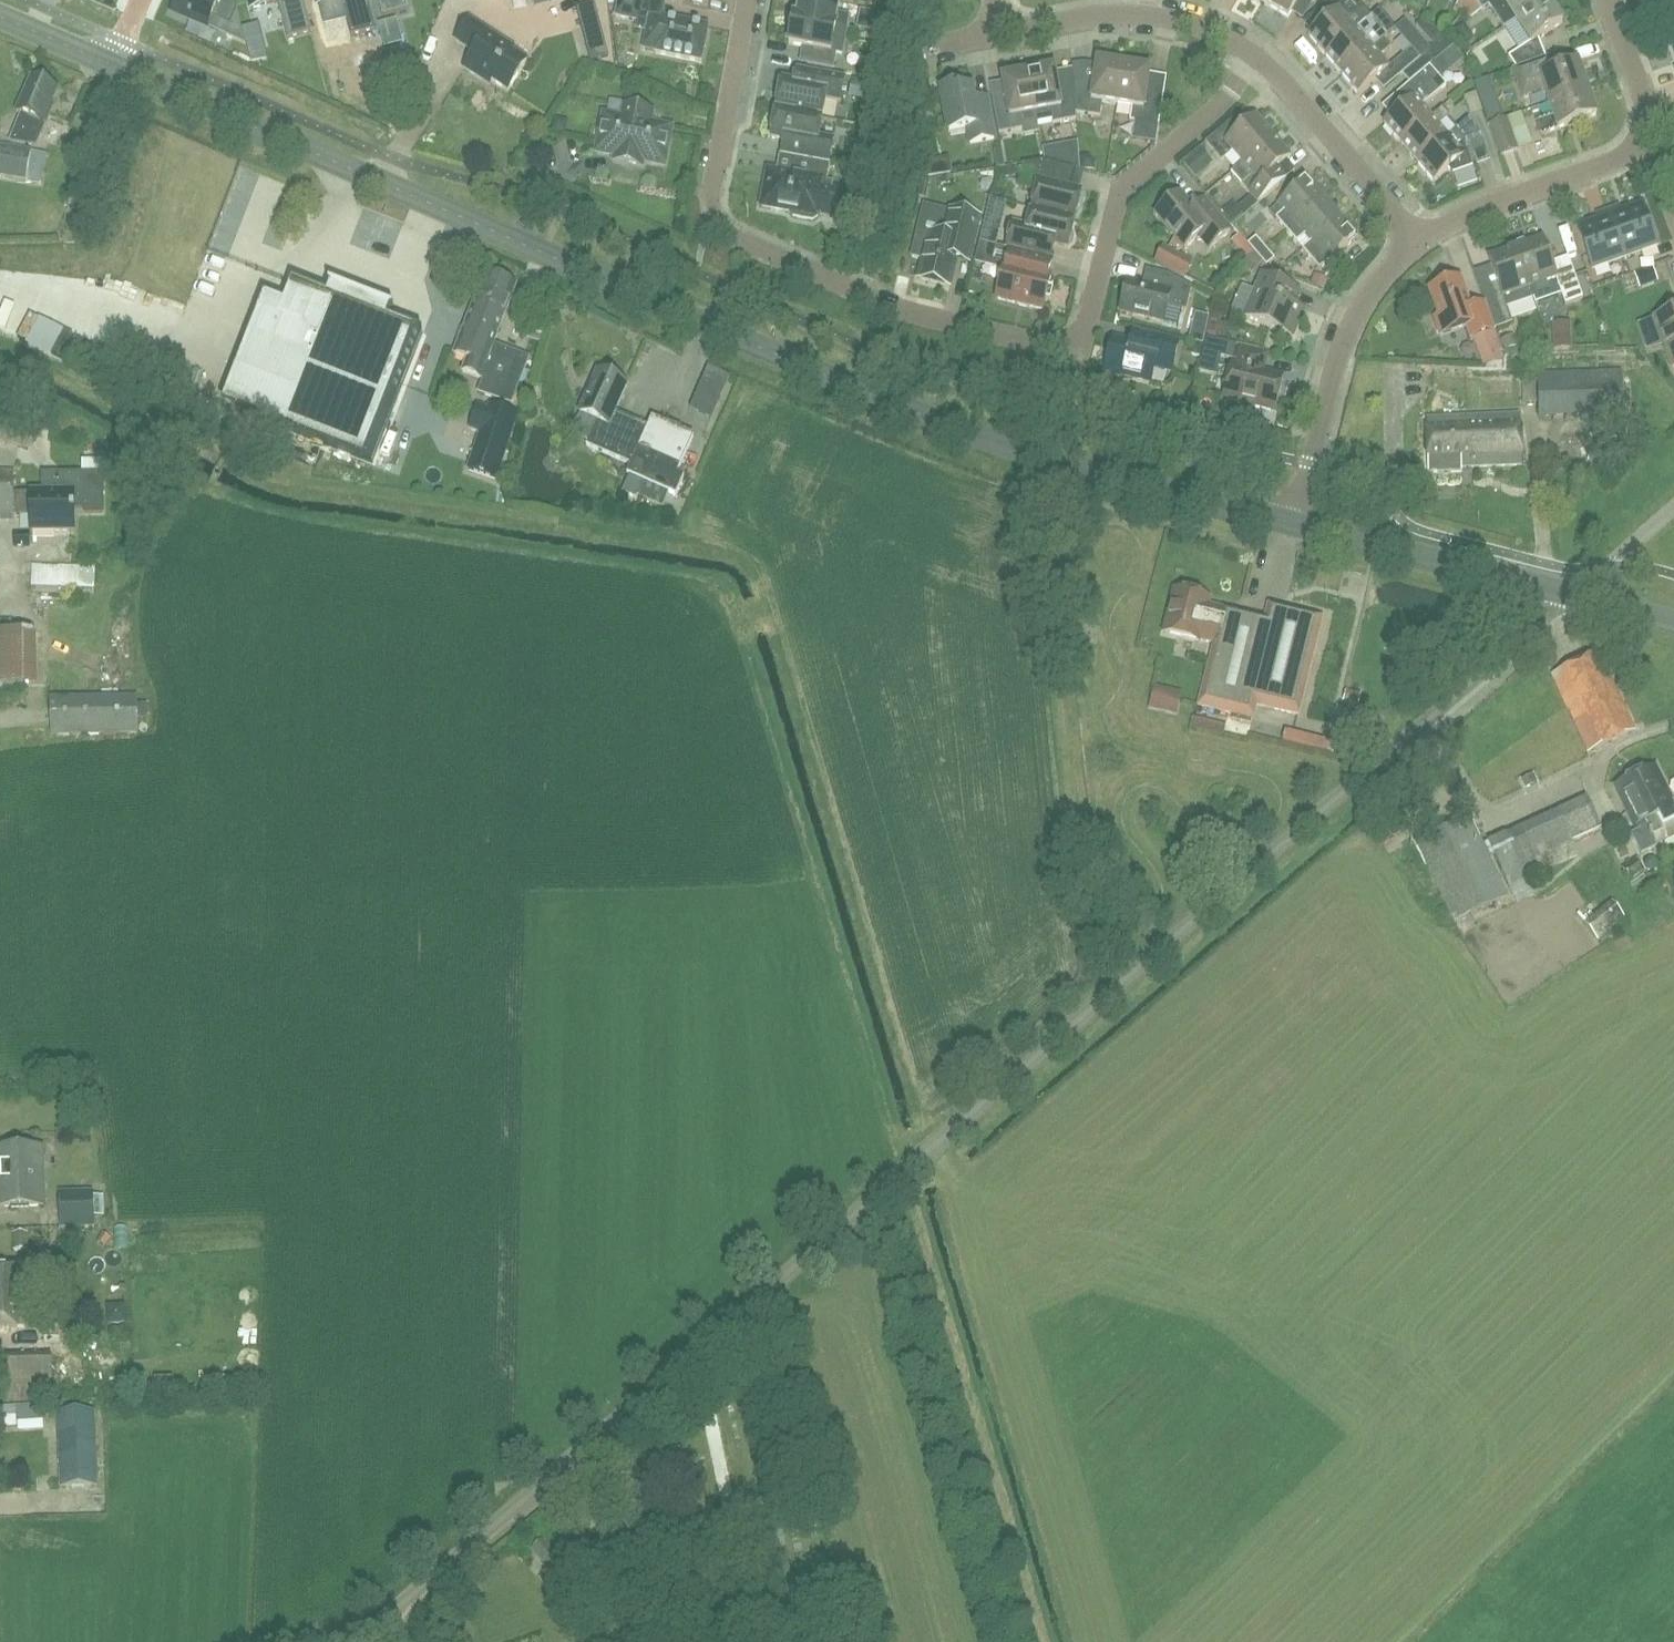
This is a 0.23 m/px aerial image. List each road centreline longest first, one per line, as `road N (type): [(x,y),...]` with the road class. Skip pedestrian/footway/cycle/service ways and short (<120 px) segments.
road 1 (unclassified): [(358,1641),(1572,594)]
road 2 (tertiary): [(1297,524),(1044,458),(938,420),(111,62)]
road 3 (residential): [(747,0),(711,193),(715,219),(738,240),(907,312),(1048,346),(1078,341),(1091,324),(1122,190),(1214,111),(1254,55)]
road 4 (residential): [(1297,524),(1349,333),(1370,293),(1420,242)]
road 5 (tertiary): [(1572,594),(1297,524)]
road 6 (residential): [(1000,32),(1138,14),(1195,26),(1254,55)]
road 7 (residential): [(1254,55),(1420,242)]
road 8 (residential): [(1420,242),(1633,146)]
road 9 (residential): [(1633,146),(1644,101),(1608,0)]
road 10 (residential): [(1572,594),(1673,506)]
road 11 (tertiary): [(111,62),(0,14)]

